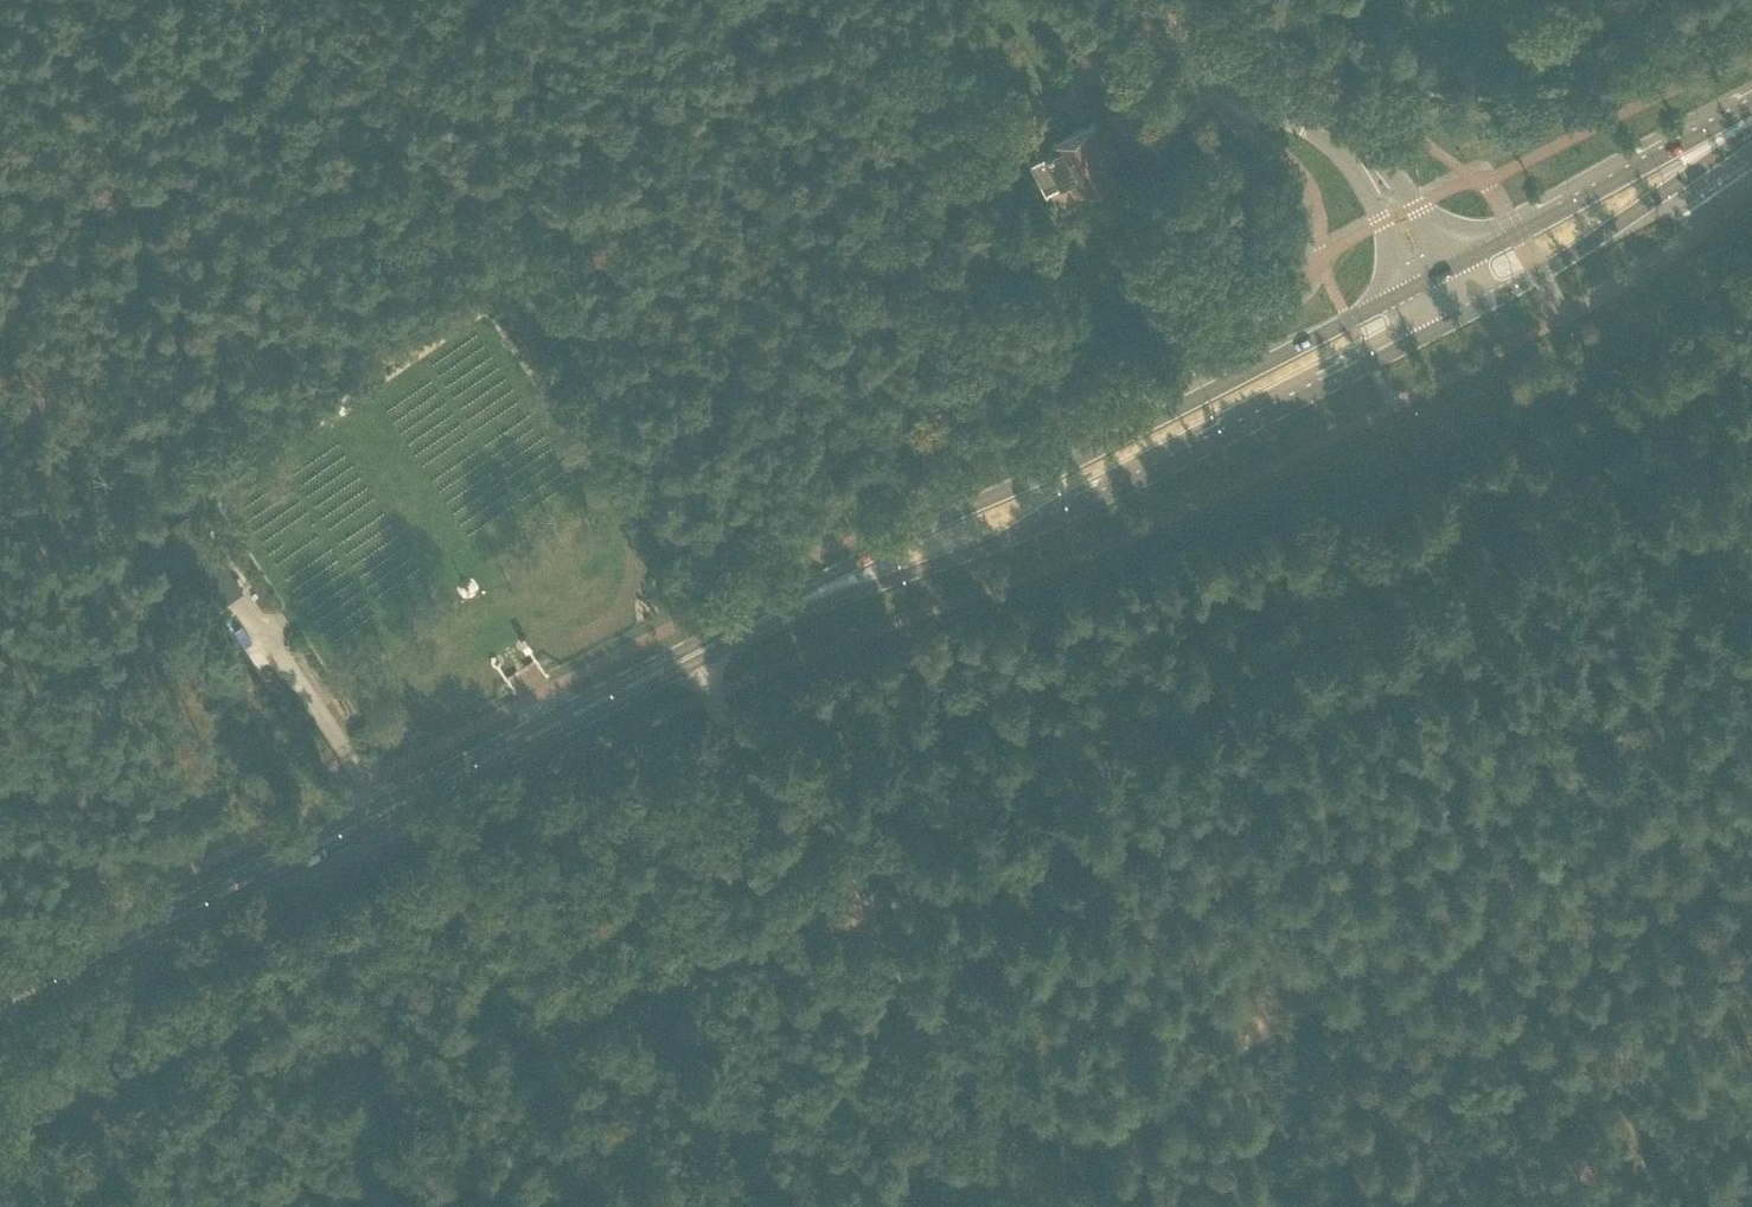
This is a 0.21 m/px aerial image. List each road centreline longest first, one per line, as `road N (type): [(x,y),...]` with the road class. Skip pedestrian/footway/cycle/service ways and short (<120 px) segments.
road 1 (secondary): [(0,1008),(824,592)]
road 2 (secondary): [(824,592),(1030,533),(1449,320)]
road 3 (secondary): [(1405,292),(877,552),(824,592)]
road 4 (track): [(811,856),(861,920),(1021,1173)]
road 5 (secondary): [(1449,320),(1616,224),(1683,177),(1722,137)]
road 6 (secondary): [(1722,137),(1655,159),(1449,269)]
road 7 (track): [(713,695),(752,778),(811,856)]
road 8 (unclassified): [(1362,160),(1212,71)]
road 9 (unclassified): [(1449,269),(1394,181),(1362,160)]
road 10 (unclassified): [(1362,160),(1405,292)]

